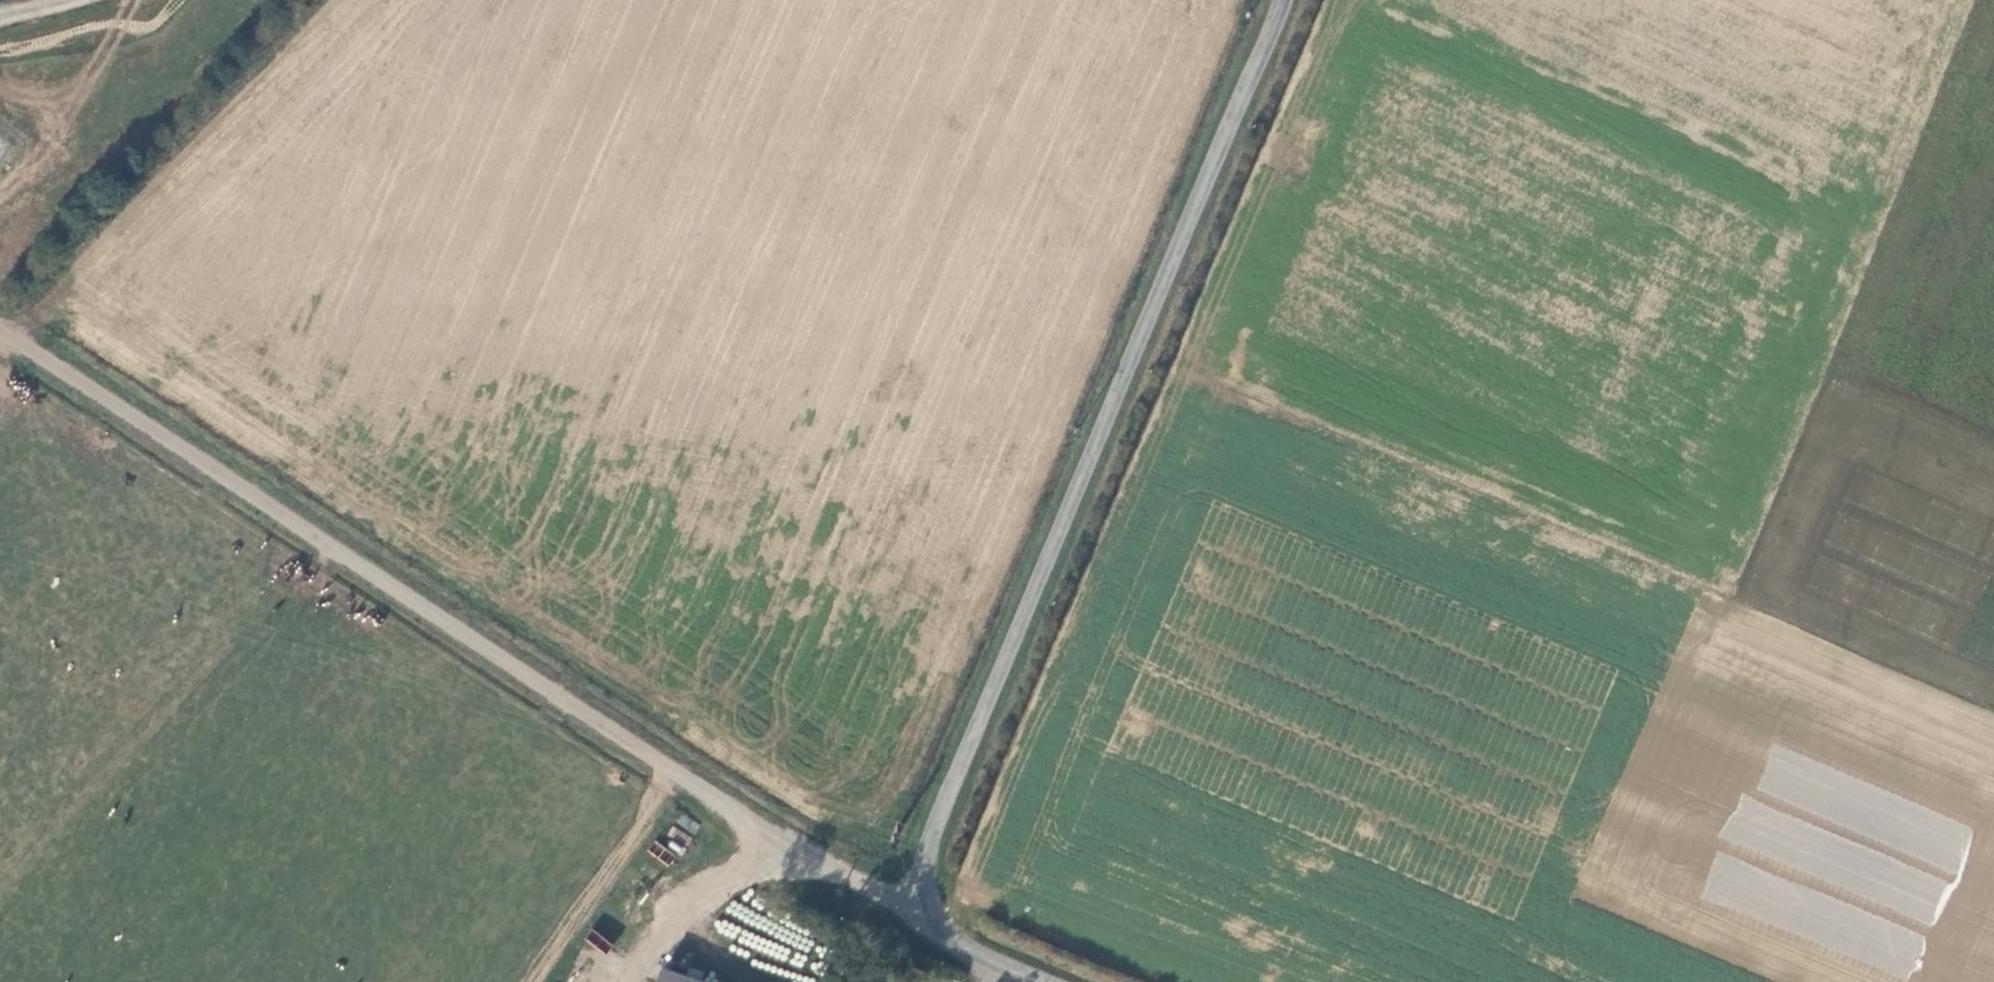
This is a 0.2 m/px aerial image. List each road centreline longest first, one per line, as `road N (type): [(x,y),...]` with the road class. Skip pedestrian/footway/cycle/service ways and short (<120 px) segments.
road 1 (unclassified): [(925,902),(864,885),(731,811),(0,329)]
road 2 (unclassified): [(925,902),(922,858),(1280,0)]
road 3 (unclassified): [(1037,981),(958,950),(925,902)]

